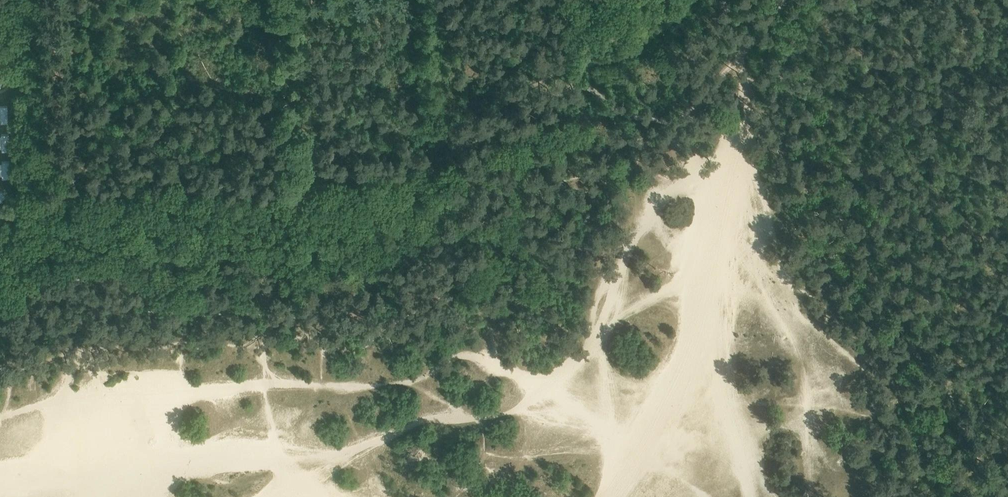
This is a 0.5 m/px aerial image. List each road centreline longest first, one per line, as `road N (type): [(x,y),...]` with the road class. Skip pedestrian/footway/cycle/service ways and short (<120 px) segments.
road 1 (track): [(44,0),(51,211),(294,190)]
road 2 (track): [(750,496),(708,279),(743,115)]
road 3 (track): [(602,317),(708,279),(680,369),(610,496)]
road 4 (track): [(294,190),(288,0)]
road 5 (track): [(432,155),(294,190)]

